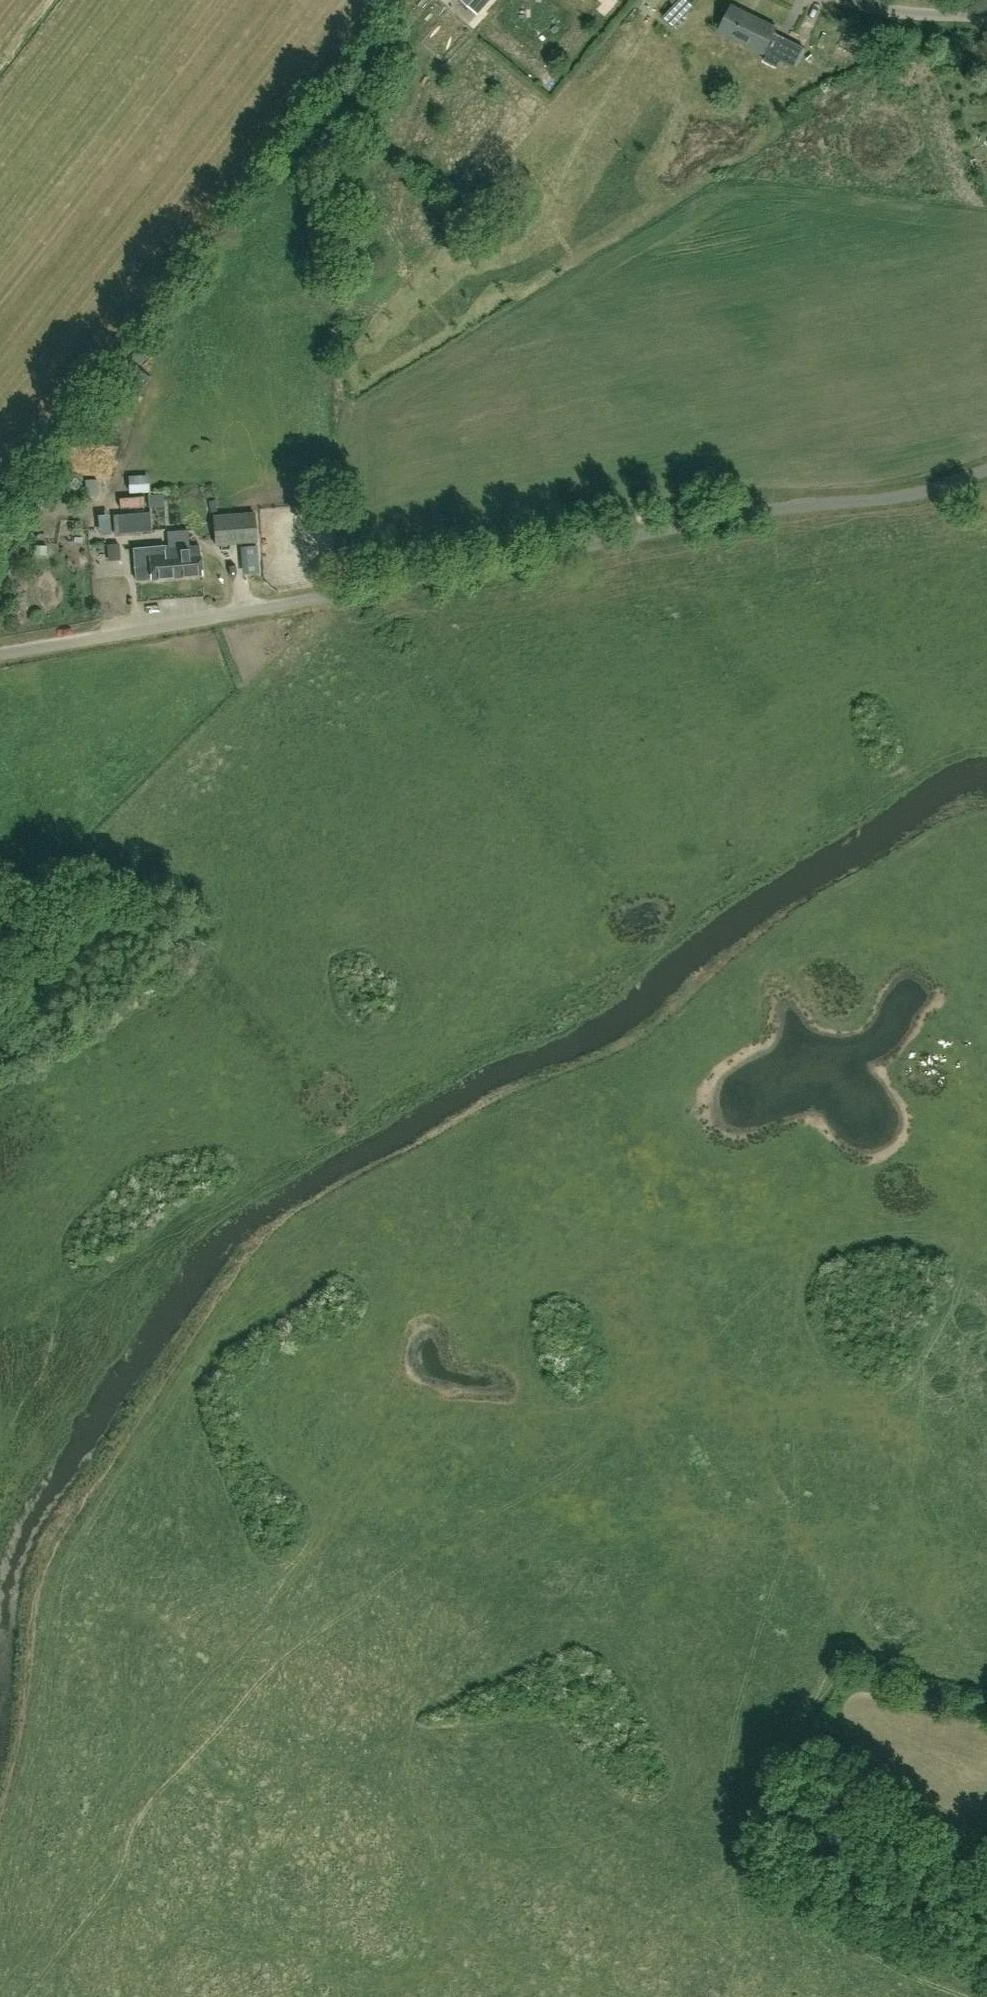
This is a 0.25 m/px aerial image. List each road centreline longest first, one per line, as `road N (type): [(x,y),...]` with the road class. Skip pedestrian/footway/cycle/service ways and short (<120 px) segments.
road 1 (unclassified): [(0,651),(773,527),(986,469)]

